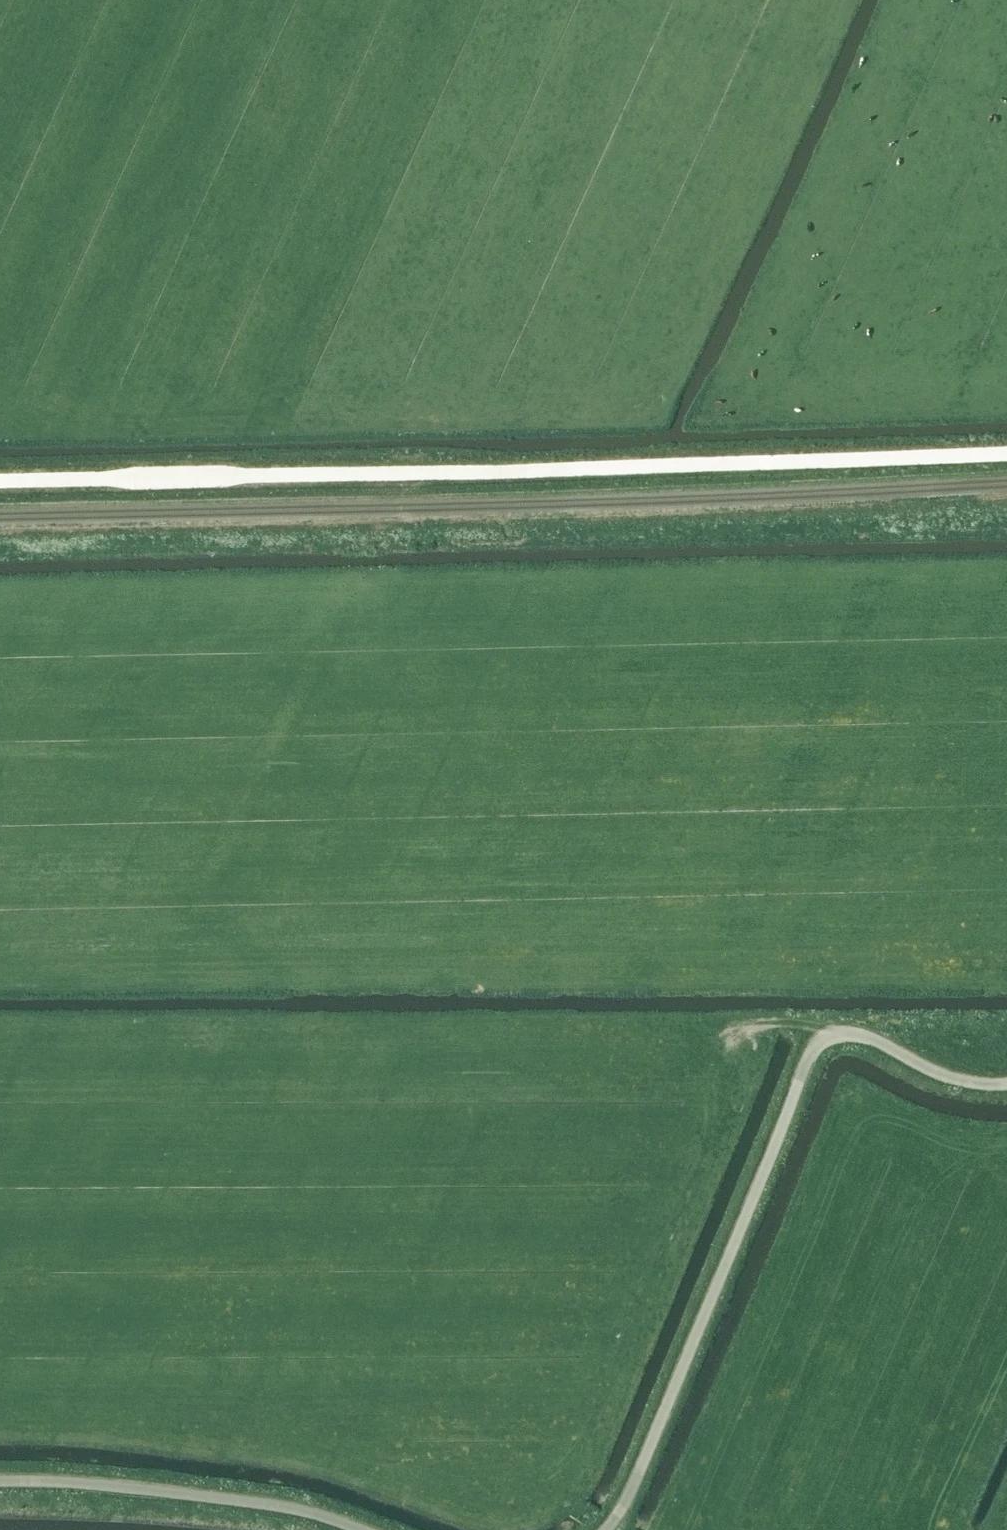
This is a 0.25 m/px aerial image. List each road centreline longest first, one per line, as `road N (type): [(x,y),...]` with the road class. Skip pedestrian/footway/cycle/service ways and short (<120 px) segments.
road 1 (unclassified): [(603,1529),(626,1500),(816,1042),(860,1033),(935,1073),(1006,1084)]
road 2 (unclassified): [(0,1481),(244,1499),(365,1529)]

